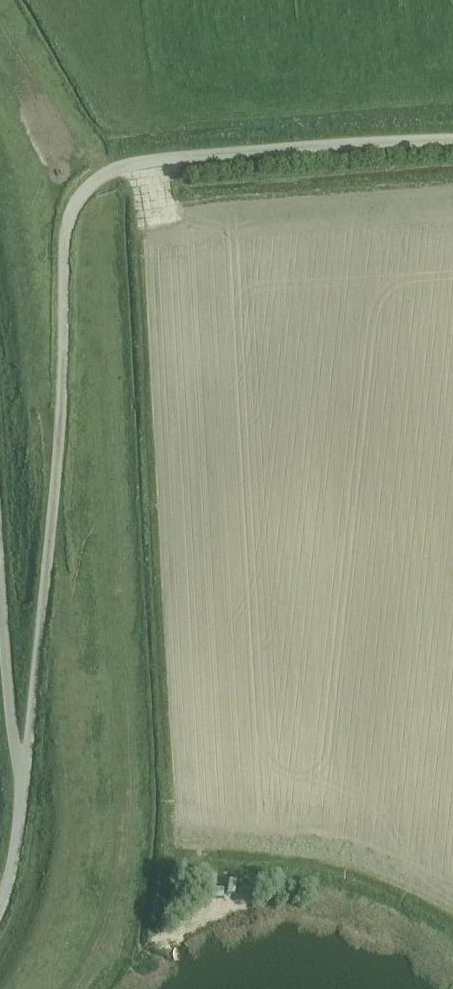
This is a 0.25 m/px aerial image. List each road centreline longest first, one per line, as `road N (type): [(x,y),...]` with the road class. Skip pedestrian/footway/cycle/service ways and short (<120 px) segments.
road 1 (unclassified): [(452,142),(165,158),(106,172),(81,193),(63,222),(59,439),(18,776)]
road 2 (unclassified): [(18,776),(0,560)]
road 3 (unclassified): [(0,906),(18,837),(18,776)]

